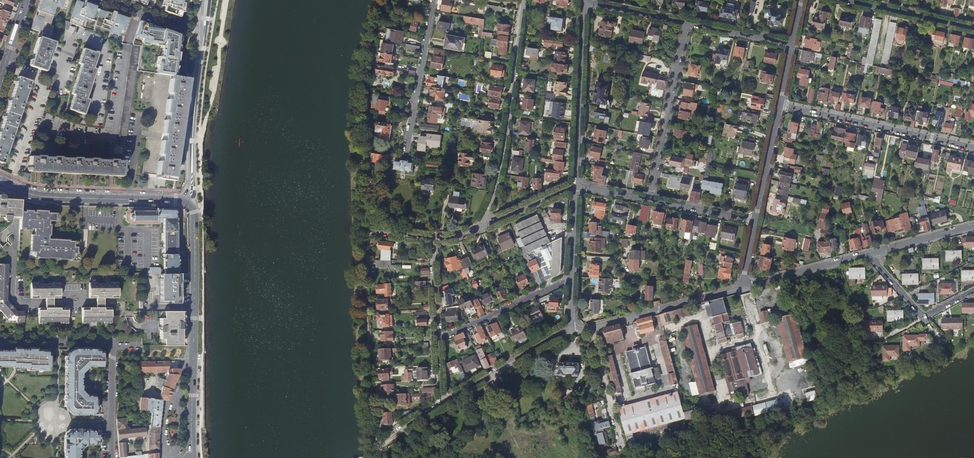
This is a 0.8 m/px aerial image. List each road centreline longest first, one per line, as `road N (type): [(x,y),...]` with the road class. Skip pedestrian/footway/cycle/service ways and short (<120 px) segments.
road 1 (residential): [(112,457),(112,340),(0,341)]
road 2 (residential): [(524,0),(486,225)]
road 3 (residential): [(973,148),(779,105)]
road 4 (residential): [(576,186),(584,3)]
road 5 (residential): [(687,23),(650,200)]
road 6 (residential): [(18,193),(12,297),(70,304)]
road 7 (residential): [(745,287),(591,328)]
road 8 (residential): [(433,0),(405,155)]
road 9 (secondary): [(193,359),(191,203)]
road 10 (residential): [(572,333),(444,404)]
road 11 (residential): [(438,338),(573,282)]
road 12 (residential): [(871,253),(745,287)]
road 13 (residential): [(846,0),(973,28)]
road 14 (secondary): [(184,200),(58,197)]
road 15 (residential): [(623,447),(591,328)]

